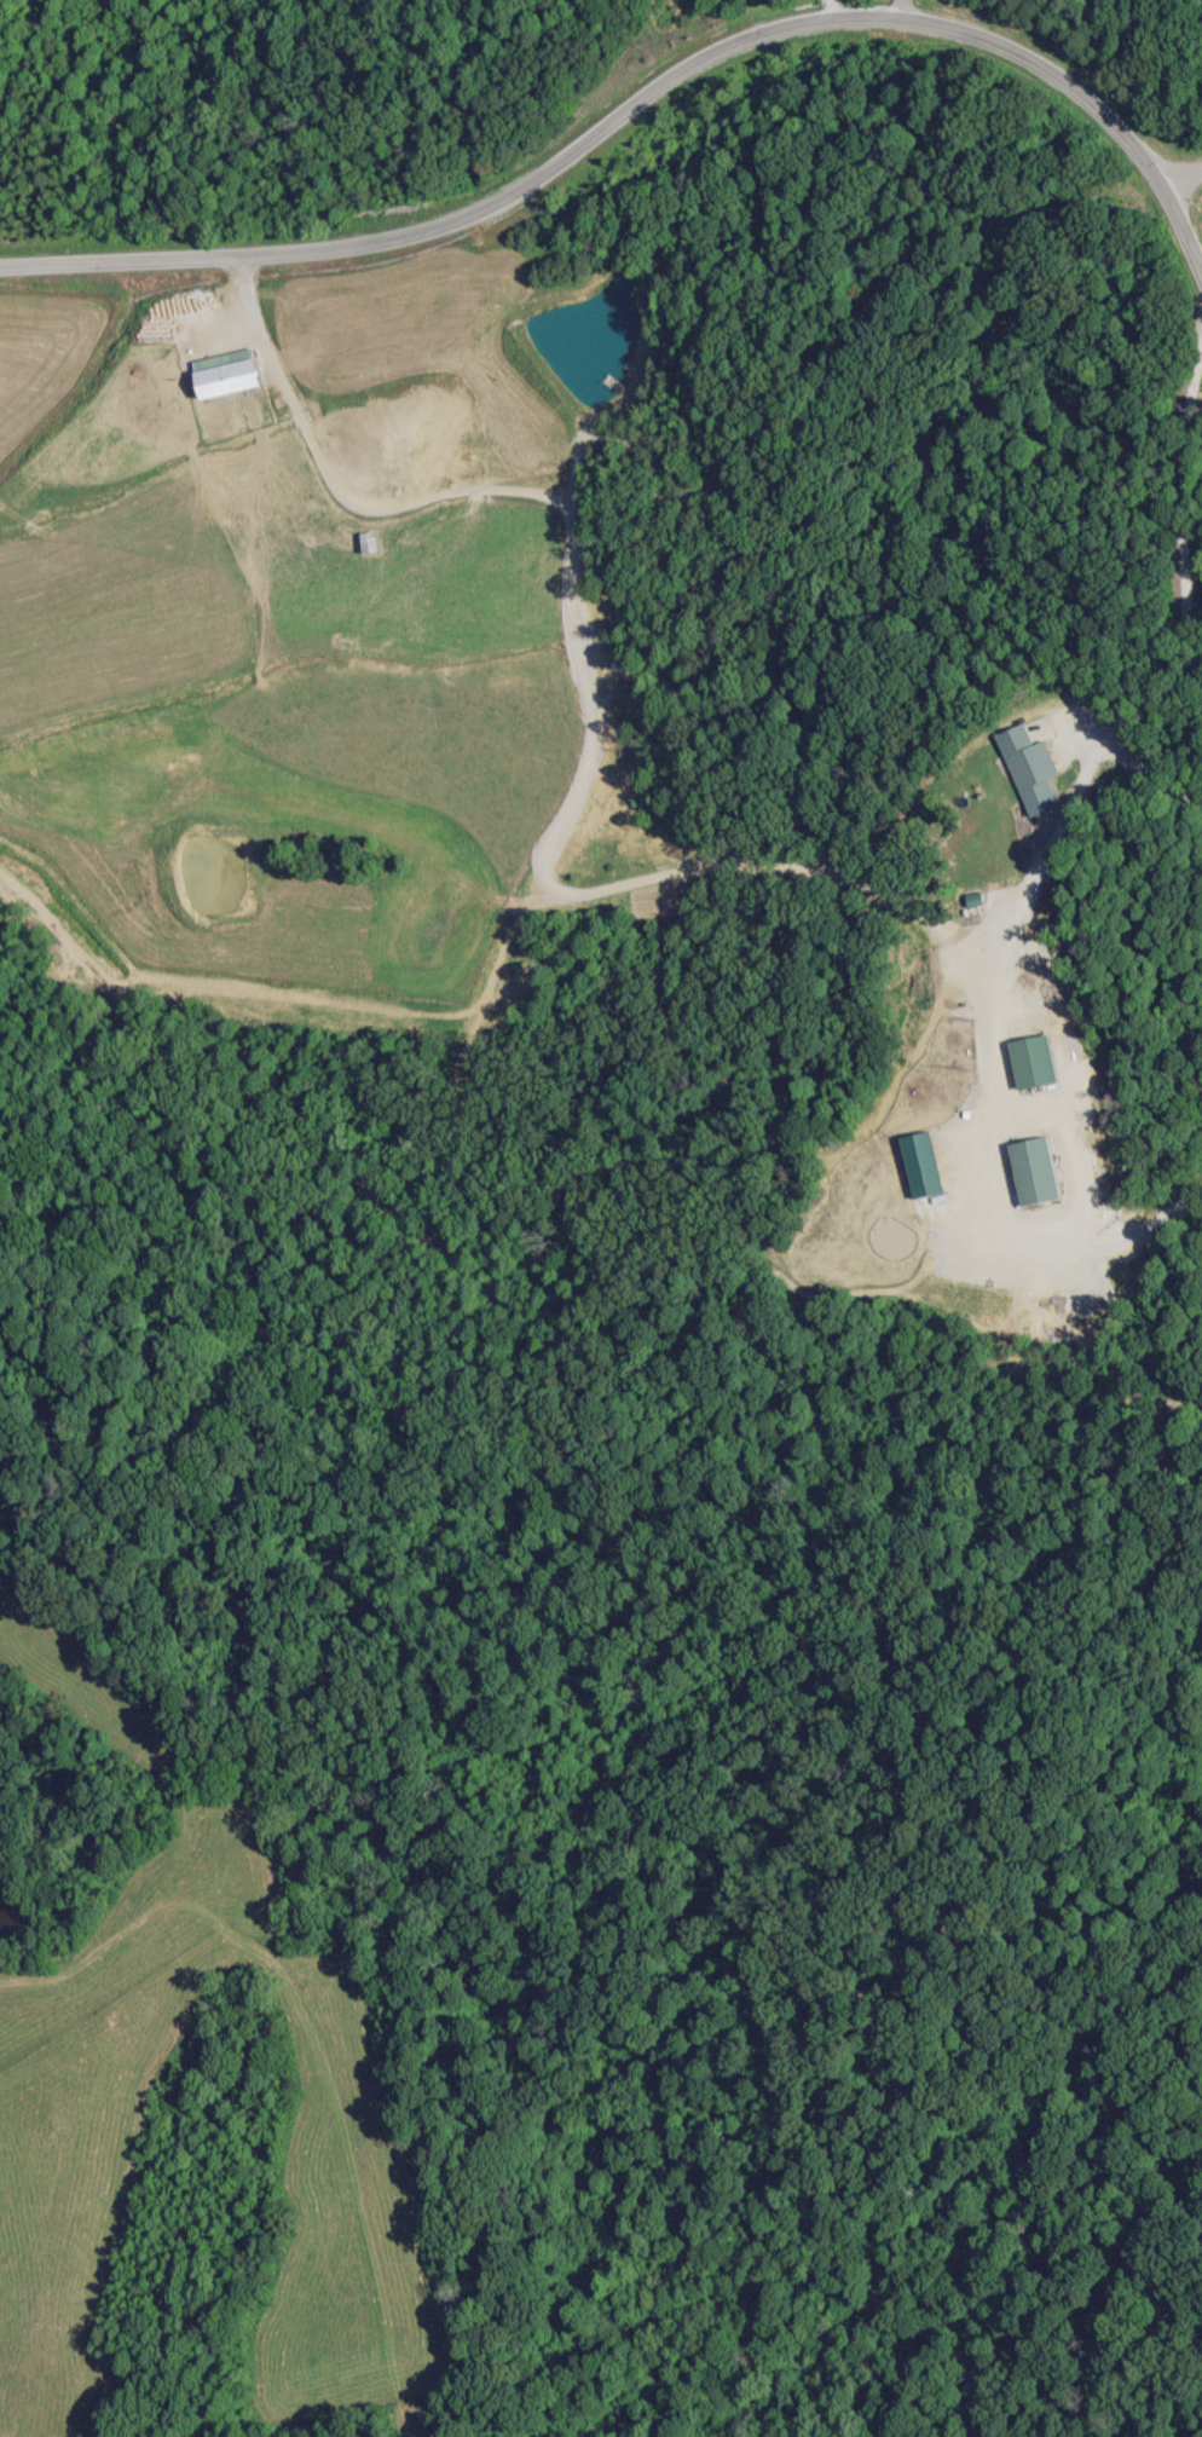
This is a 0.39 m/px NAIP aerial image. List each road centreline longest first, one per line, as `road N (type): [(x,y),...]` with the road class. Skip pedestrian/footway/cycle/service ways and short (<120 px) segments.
road 1 (residential): [(1201,176),(1106,70),(949,45),(729,50),(505,206),(449,227),(394,243),(0,265)]

